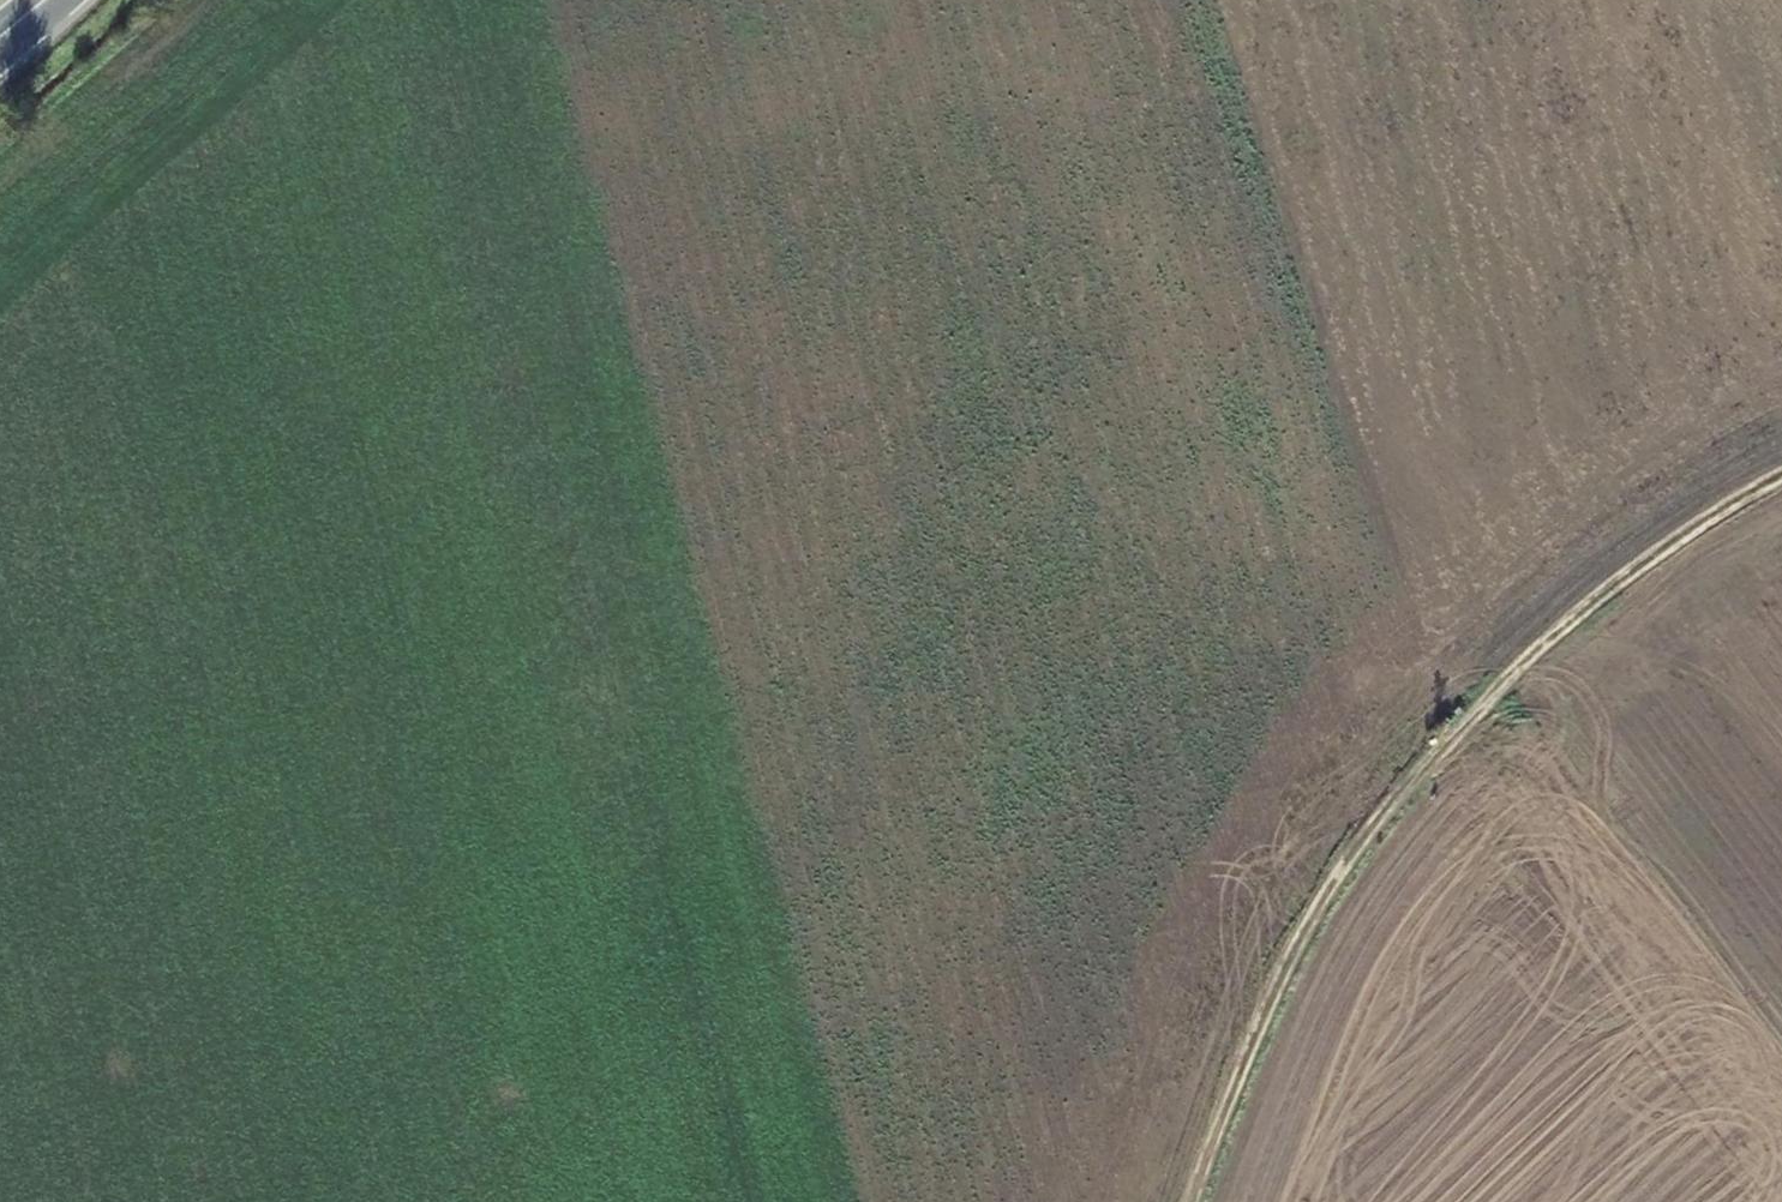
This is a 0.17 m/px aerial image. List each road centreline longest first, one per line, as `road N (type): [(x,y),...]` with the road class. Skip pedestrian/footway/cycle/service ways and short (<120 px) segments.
road 1 (track): [(1188,1201),(1238,1077),(1363,838),(1568,617),(1781,474)]

